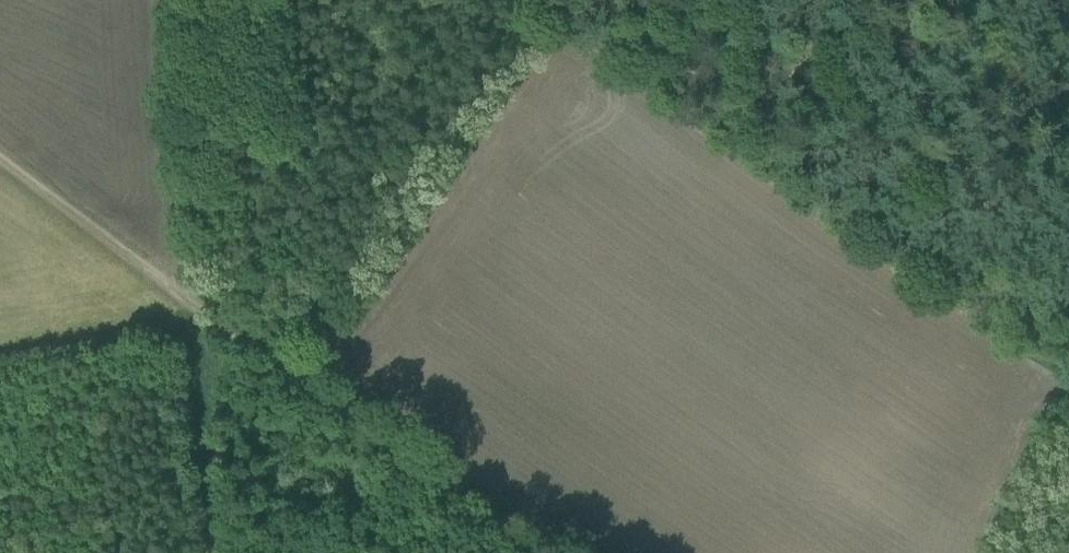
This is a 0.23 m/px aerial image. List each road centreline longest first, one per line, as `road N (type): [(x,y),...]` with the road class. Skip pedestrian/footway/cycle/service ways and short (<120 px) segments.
road 1 (track): [(0,160),(537,552)]
road 2 (track): [(193,299),(167,0)]
road 3 (track): [(1068,149),(1058,0)]

